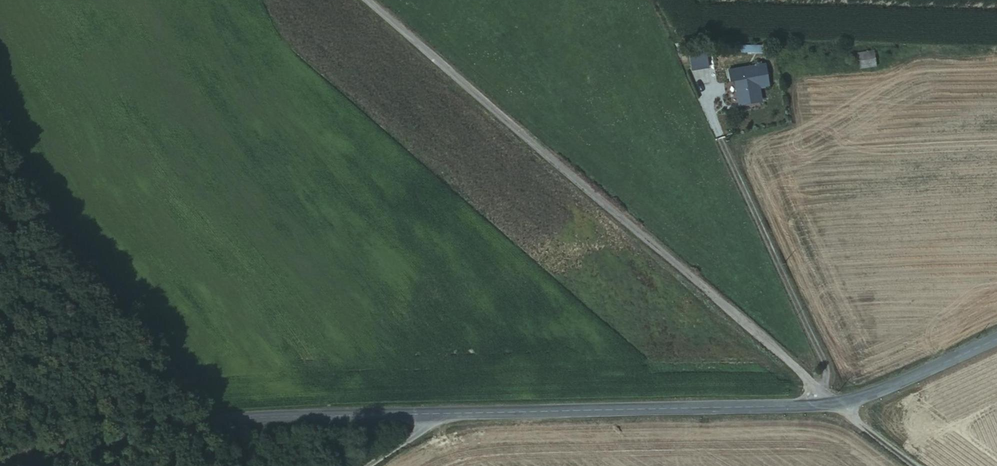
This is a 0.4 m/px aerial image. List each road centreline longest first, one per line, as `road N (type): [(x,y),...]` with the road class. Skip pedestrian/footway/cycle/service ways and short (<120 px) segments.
road 1 (tertiary): [(837,403),(285,415),(153,426),(0,465)]
road 2 (unclassified): [(837,403),(371,0)]
road 3 (tertiary): [(996,338),(837,403)]

